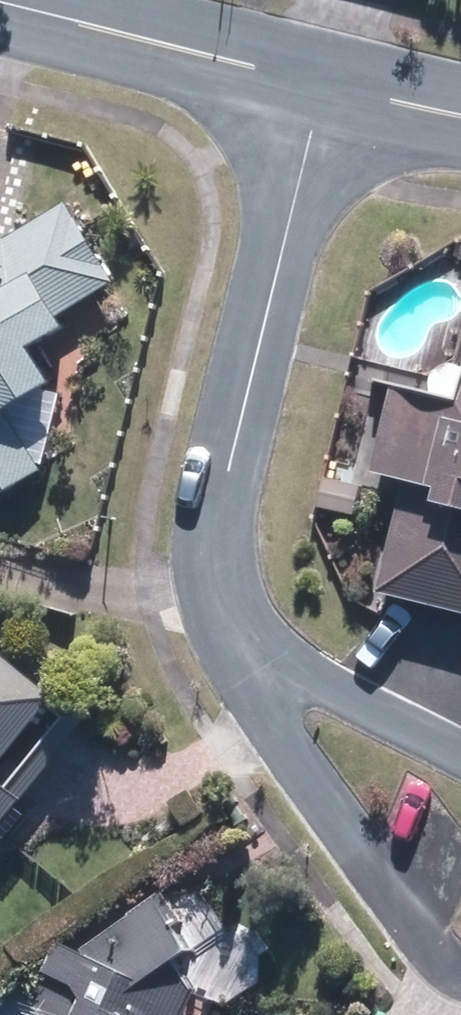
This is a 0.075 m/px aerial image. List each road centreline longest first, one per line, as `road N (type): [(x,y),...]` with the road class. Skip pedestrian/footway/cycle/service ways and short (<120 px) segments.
road 1 (residential): [(228,613),(218,521),(322,87)]
road 2 (residential): [(460,975),(404,923),(283,744),(228,613)]
road 3 (residential): [(322,87),(0,5)]
road 4 (residential): [(228,613),(361,700),(460,752)]
road 5 (residential): [(460,116),(322,87)]

